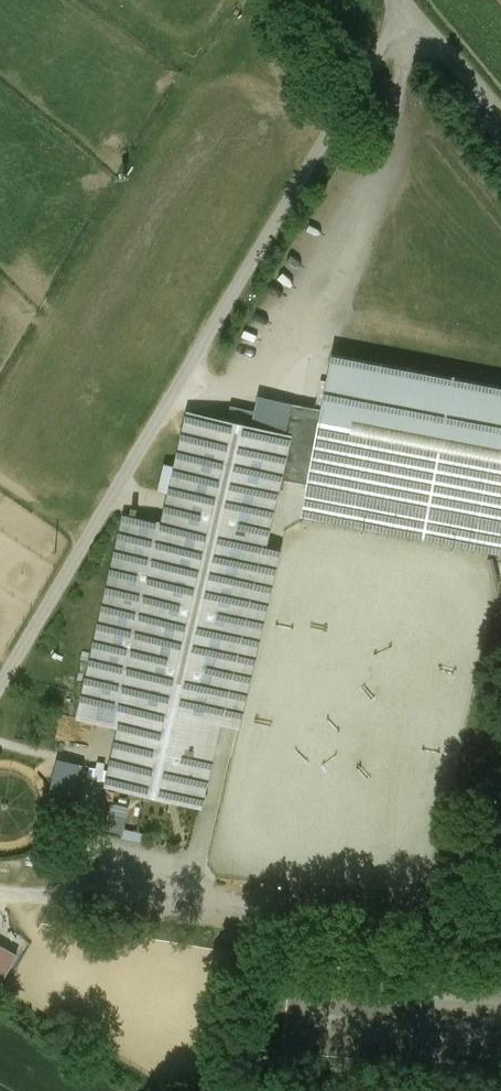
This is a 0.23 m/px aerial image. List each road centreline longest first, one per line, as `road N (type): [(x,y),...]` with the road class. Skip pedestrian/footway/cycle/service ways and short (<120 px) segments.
road 1 (unclassified): [(405,0),(500,115)]

